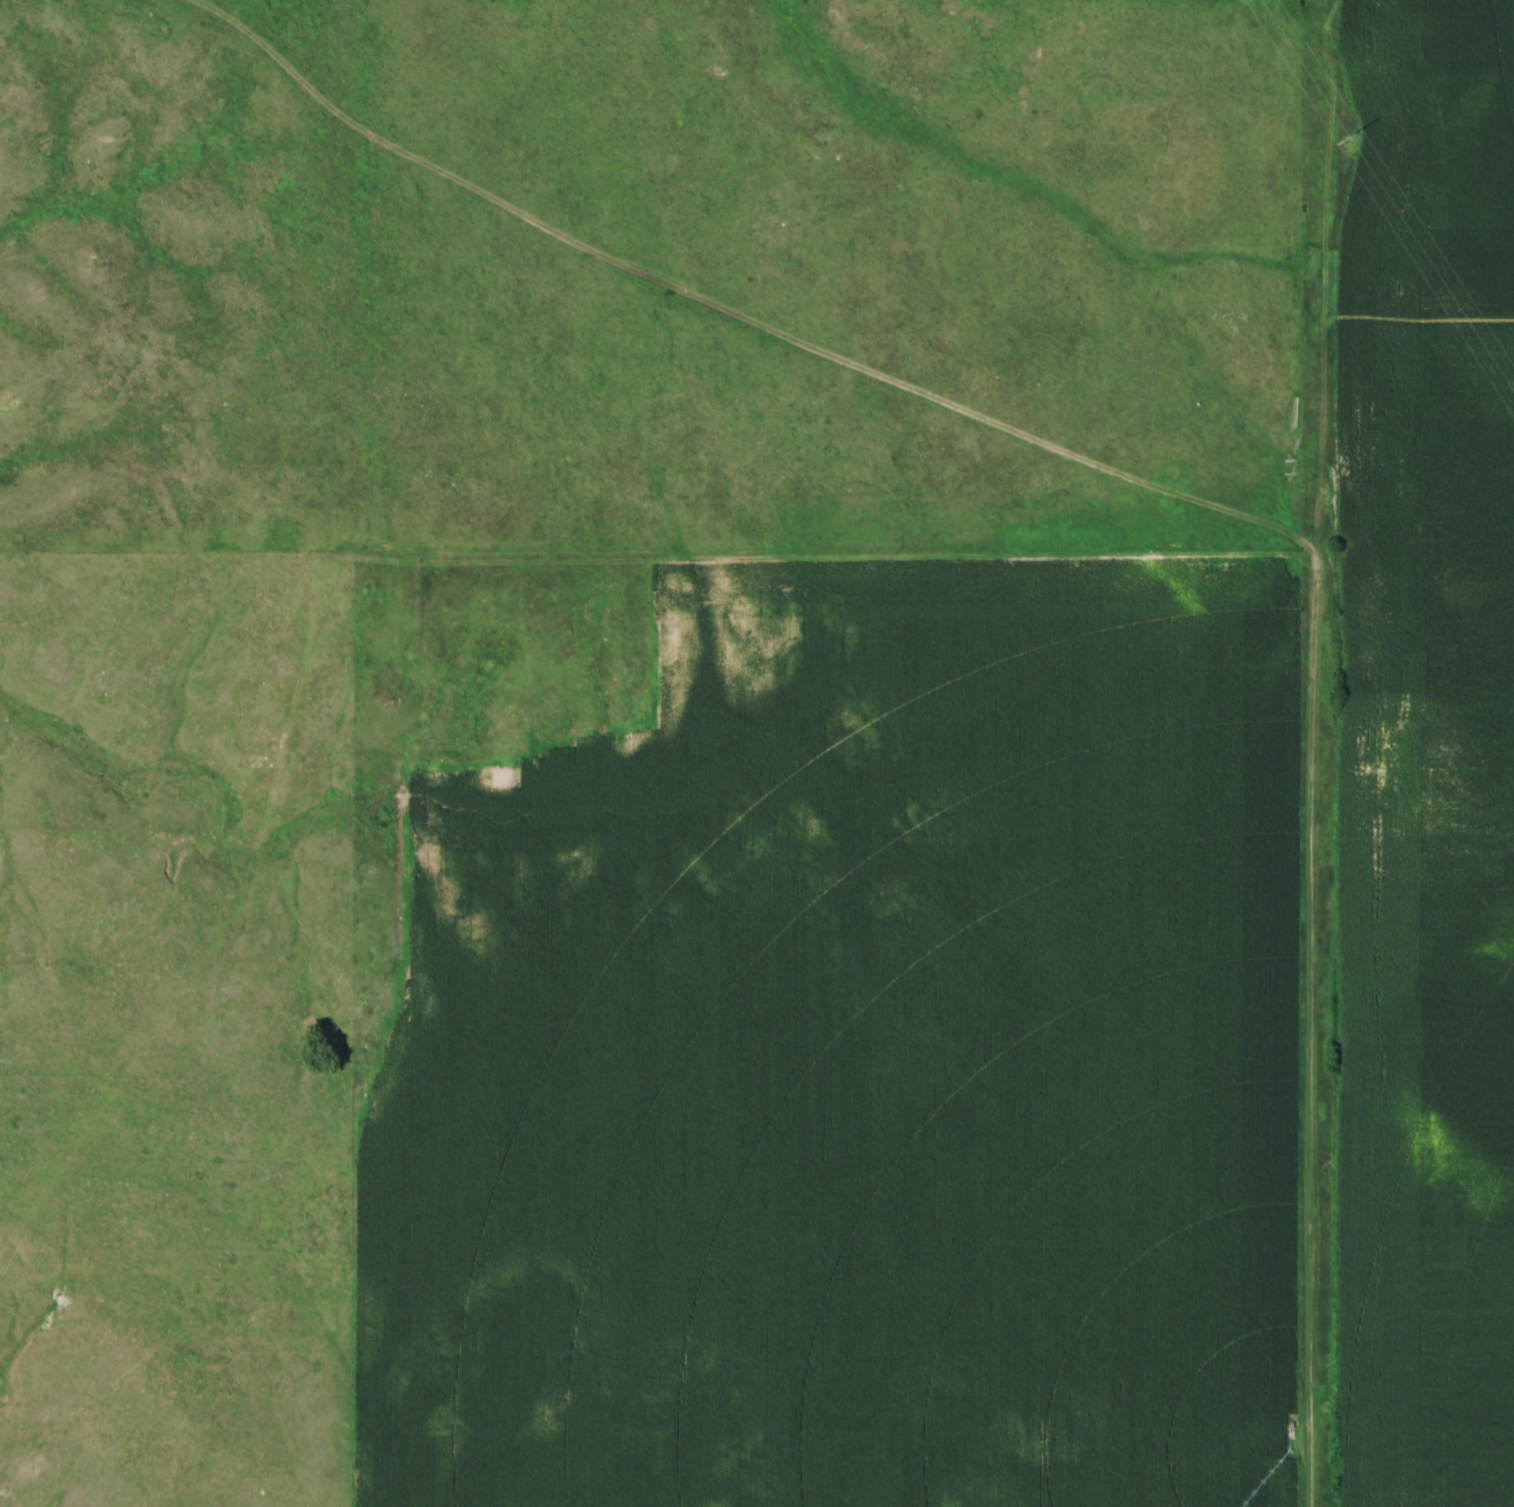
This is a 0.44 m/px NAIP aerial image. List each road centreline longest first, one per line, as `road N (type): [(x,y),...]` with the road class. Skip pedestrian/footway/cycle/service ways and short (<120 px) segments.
road 1 (residential): [(1336,1506),(1302,34)]

